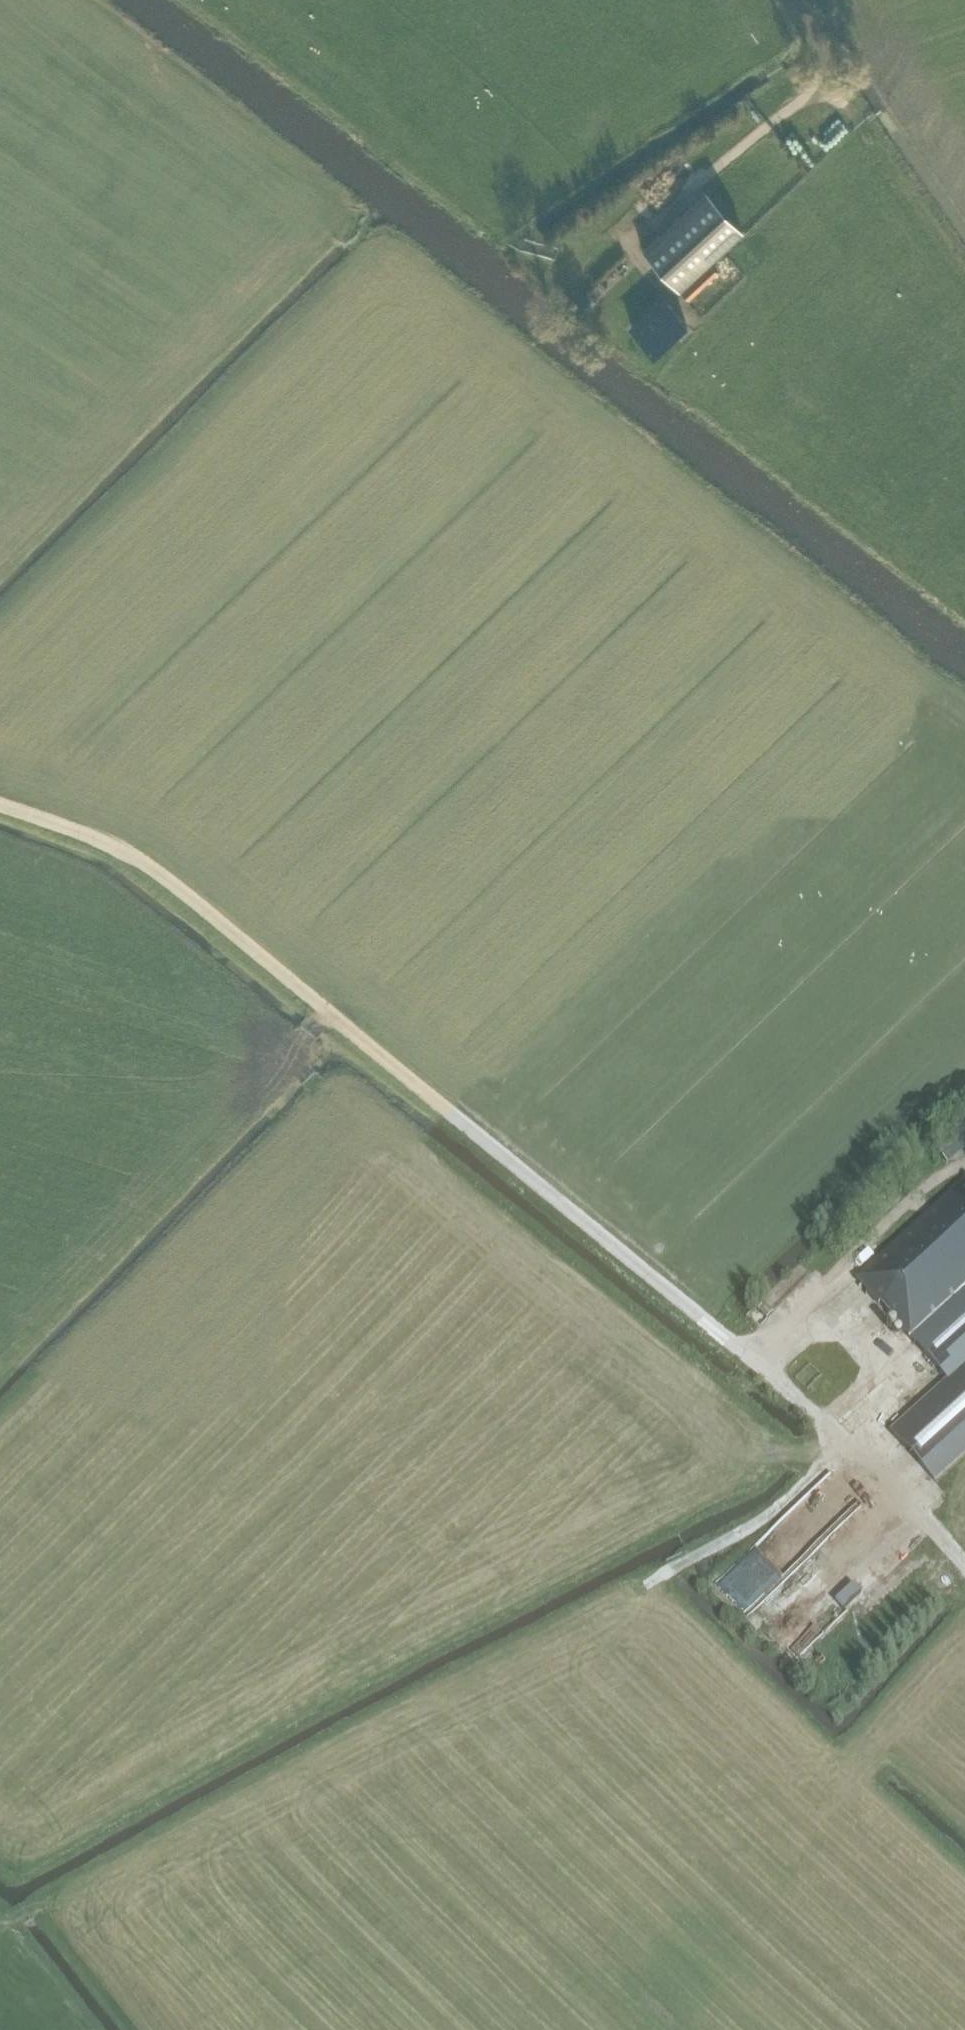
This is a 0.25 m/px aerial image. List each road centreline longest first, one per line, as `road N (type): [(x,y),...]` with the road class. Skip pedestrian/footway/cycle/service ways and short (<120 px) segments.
road 1 (unclassified): [(964,1567),(907,1497),(694,1311),(159,884),(94,841),(0,810)]

